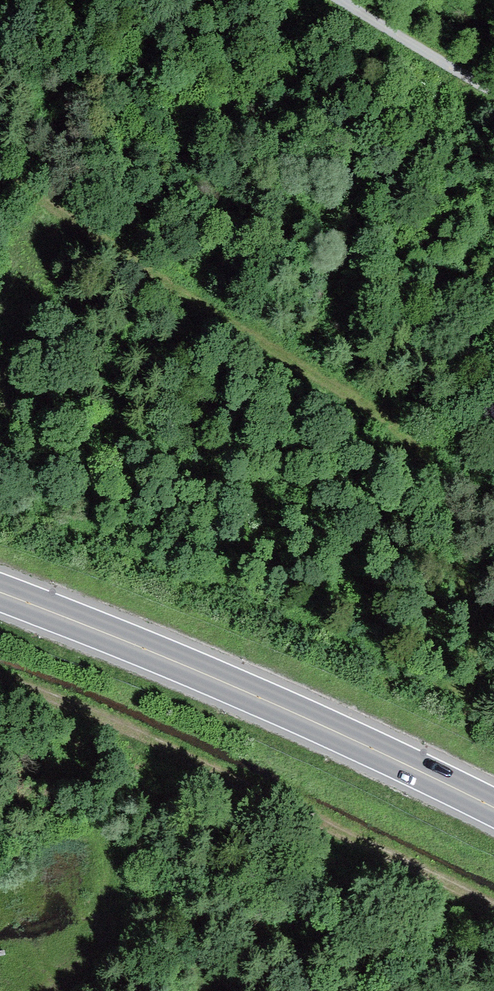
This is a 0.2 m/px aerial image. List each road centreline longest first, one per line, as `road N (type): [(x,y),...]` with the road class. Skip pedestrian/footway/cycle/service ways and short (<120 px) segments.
road 1 (track): [(0,183),(90,227),(408,427),(456,552),(474,686)]
road 2 (trunk): [(493,808),(258,697),(0,592)]
road 3 (track): [(493,89),(344,0)]

